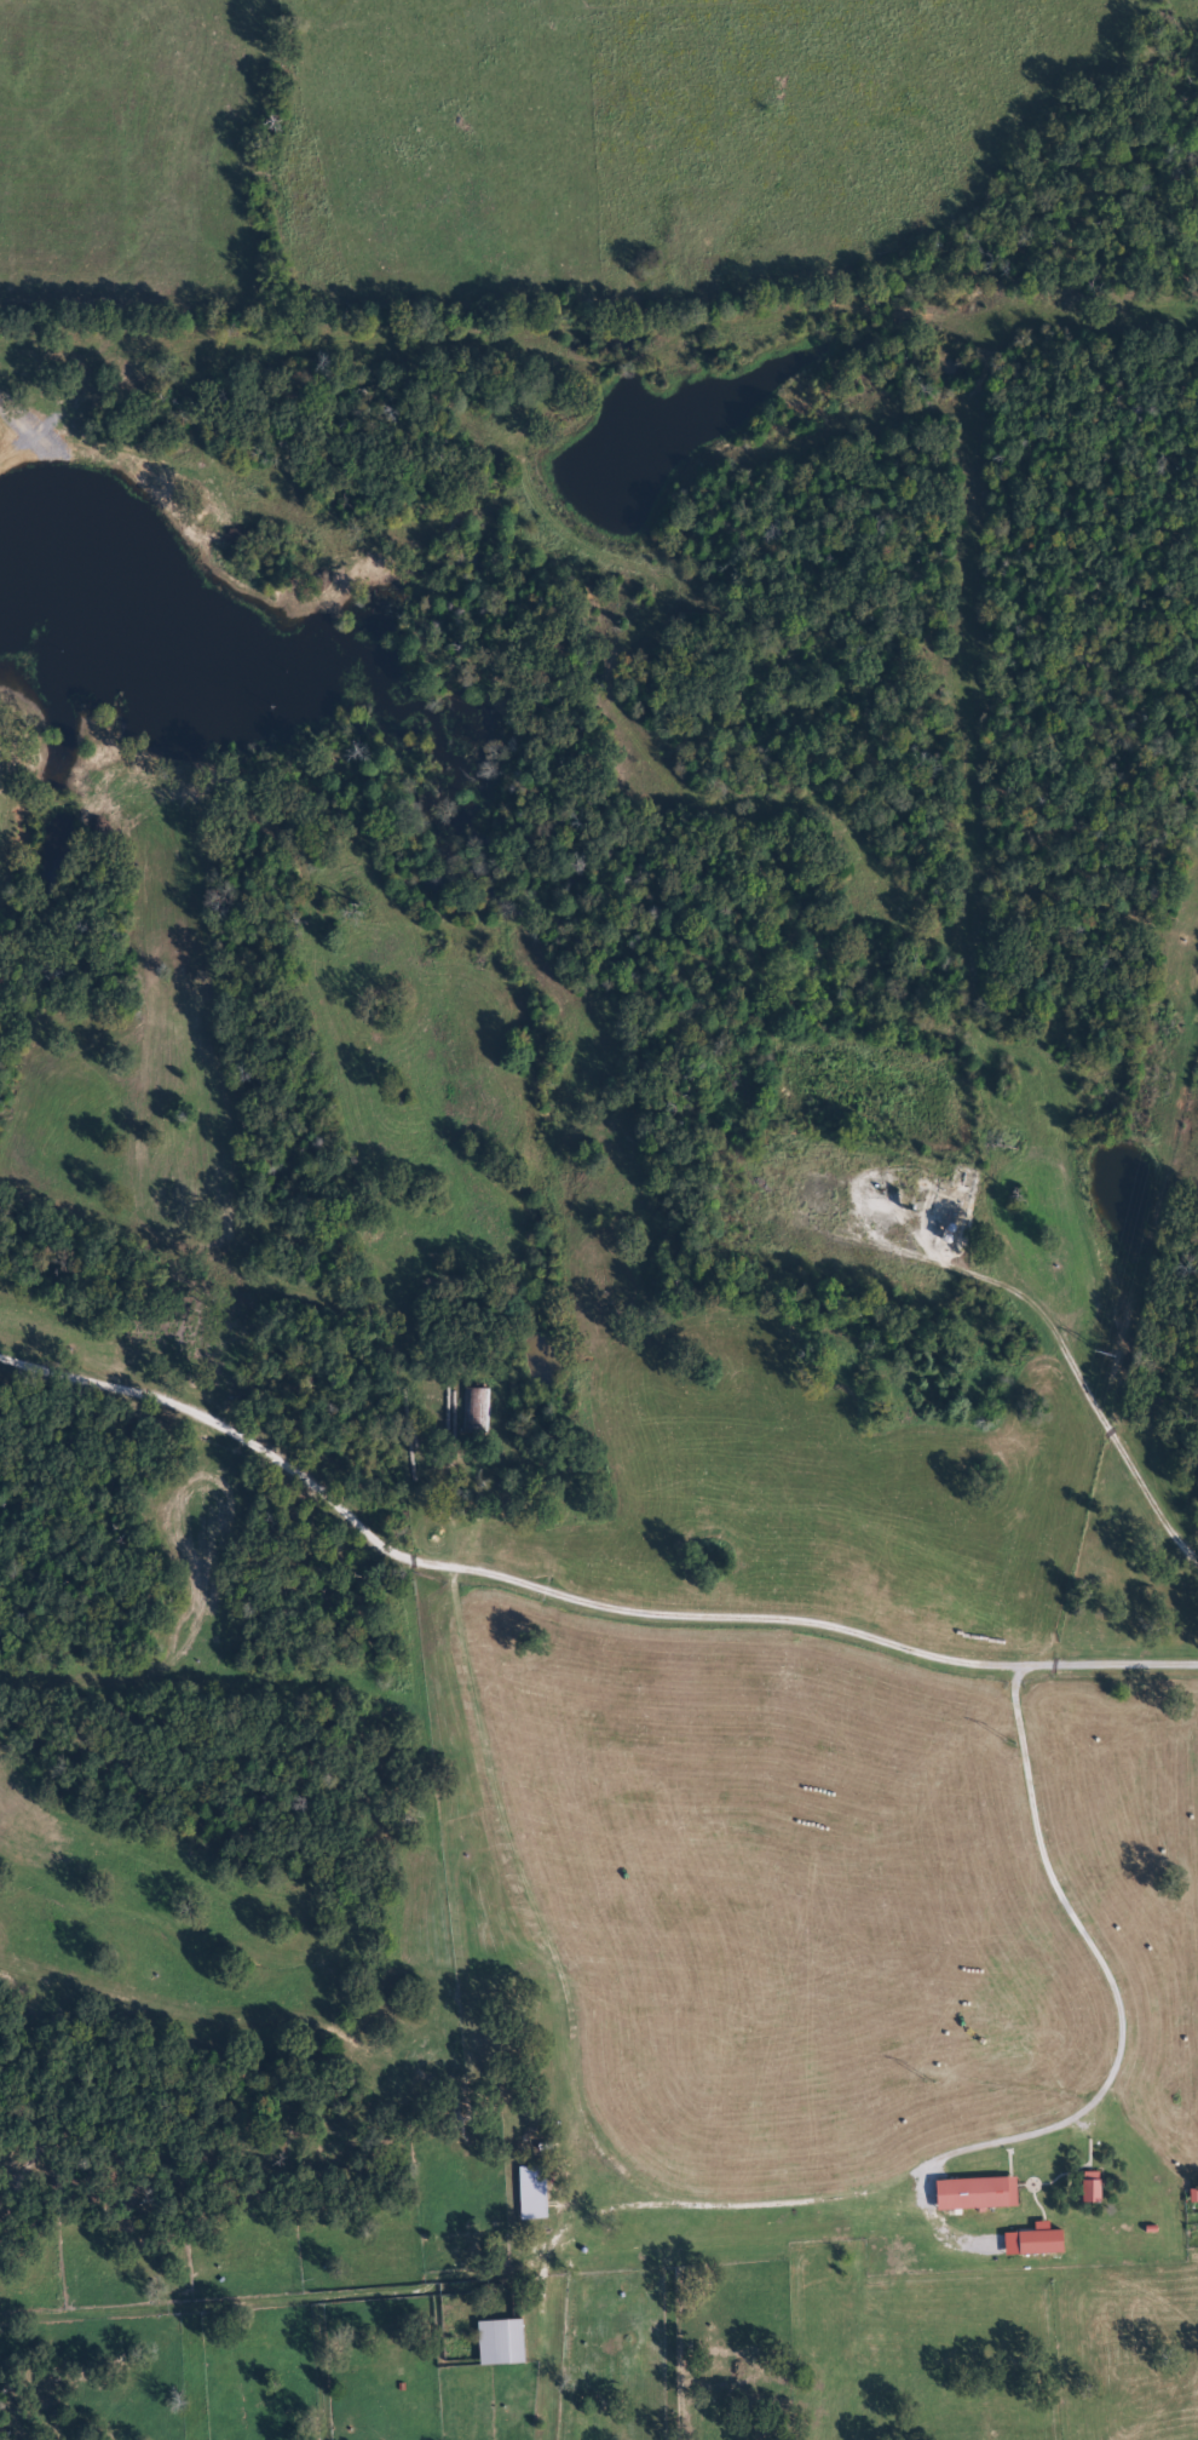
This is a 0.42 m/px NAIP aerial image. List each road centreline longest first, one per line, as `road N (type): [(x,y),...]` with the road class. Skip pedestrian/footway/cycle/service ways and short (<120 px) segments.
road 1 (residential): [(767,2439),(767,2336),(682,2263),(568,2086),(543,2008),(513,1990),(428,1630),(271,1454),(0,1347)]
road 2 (residential): [(1197,1656),(428,1630)]

